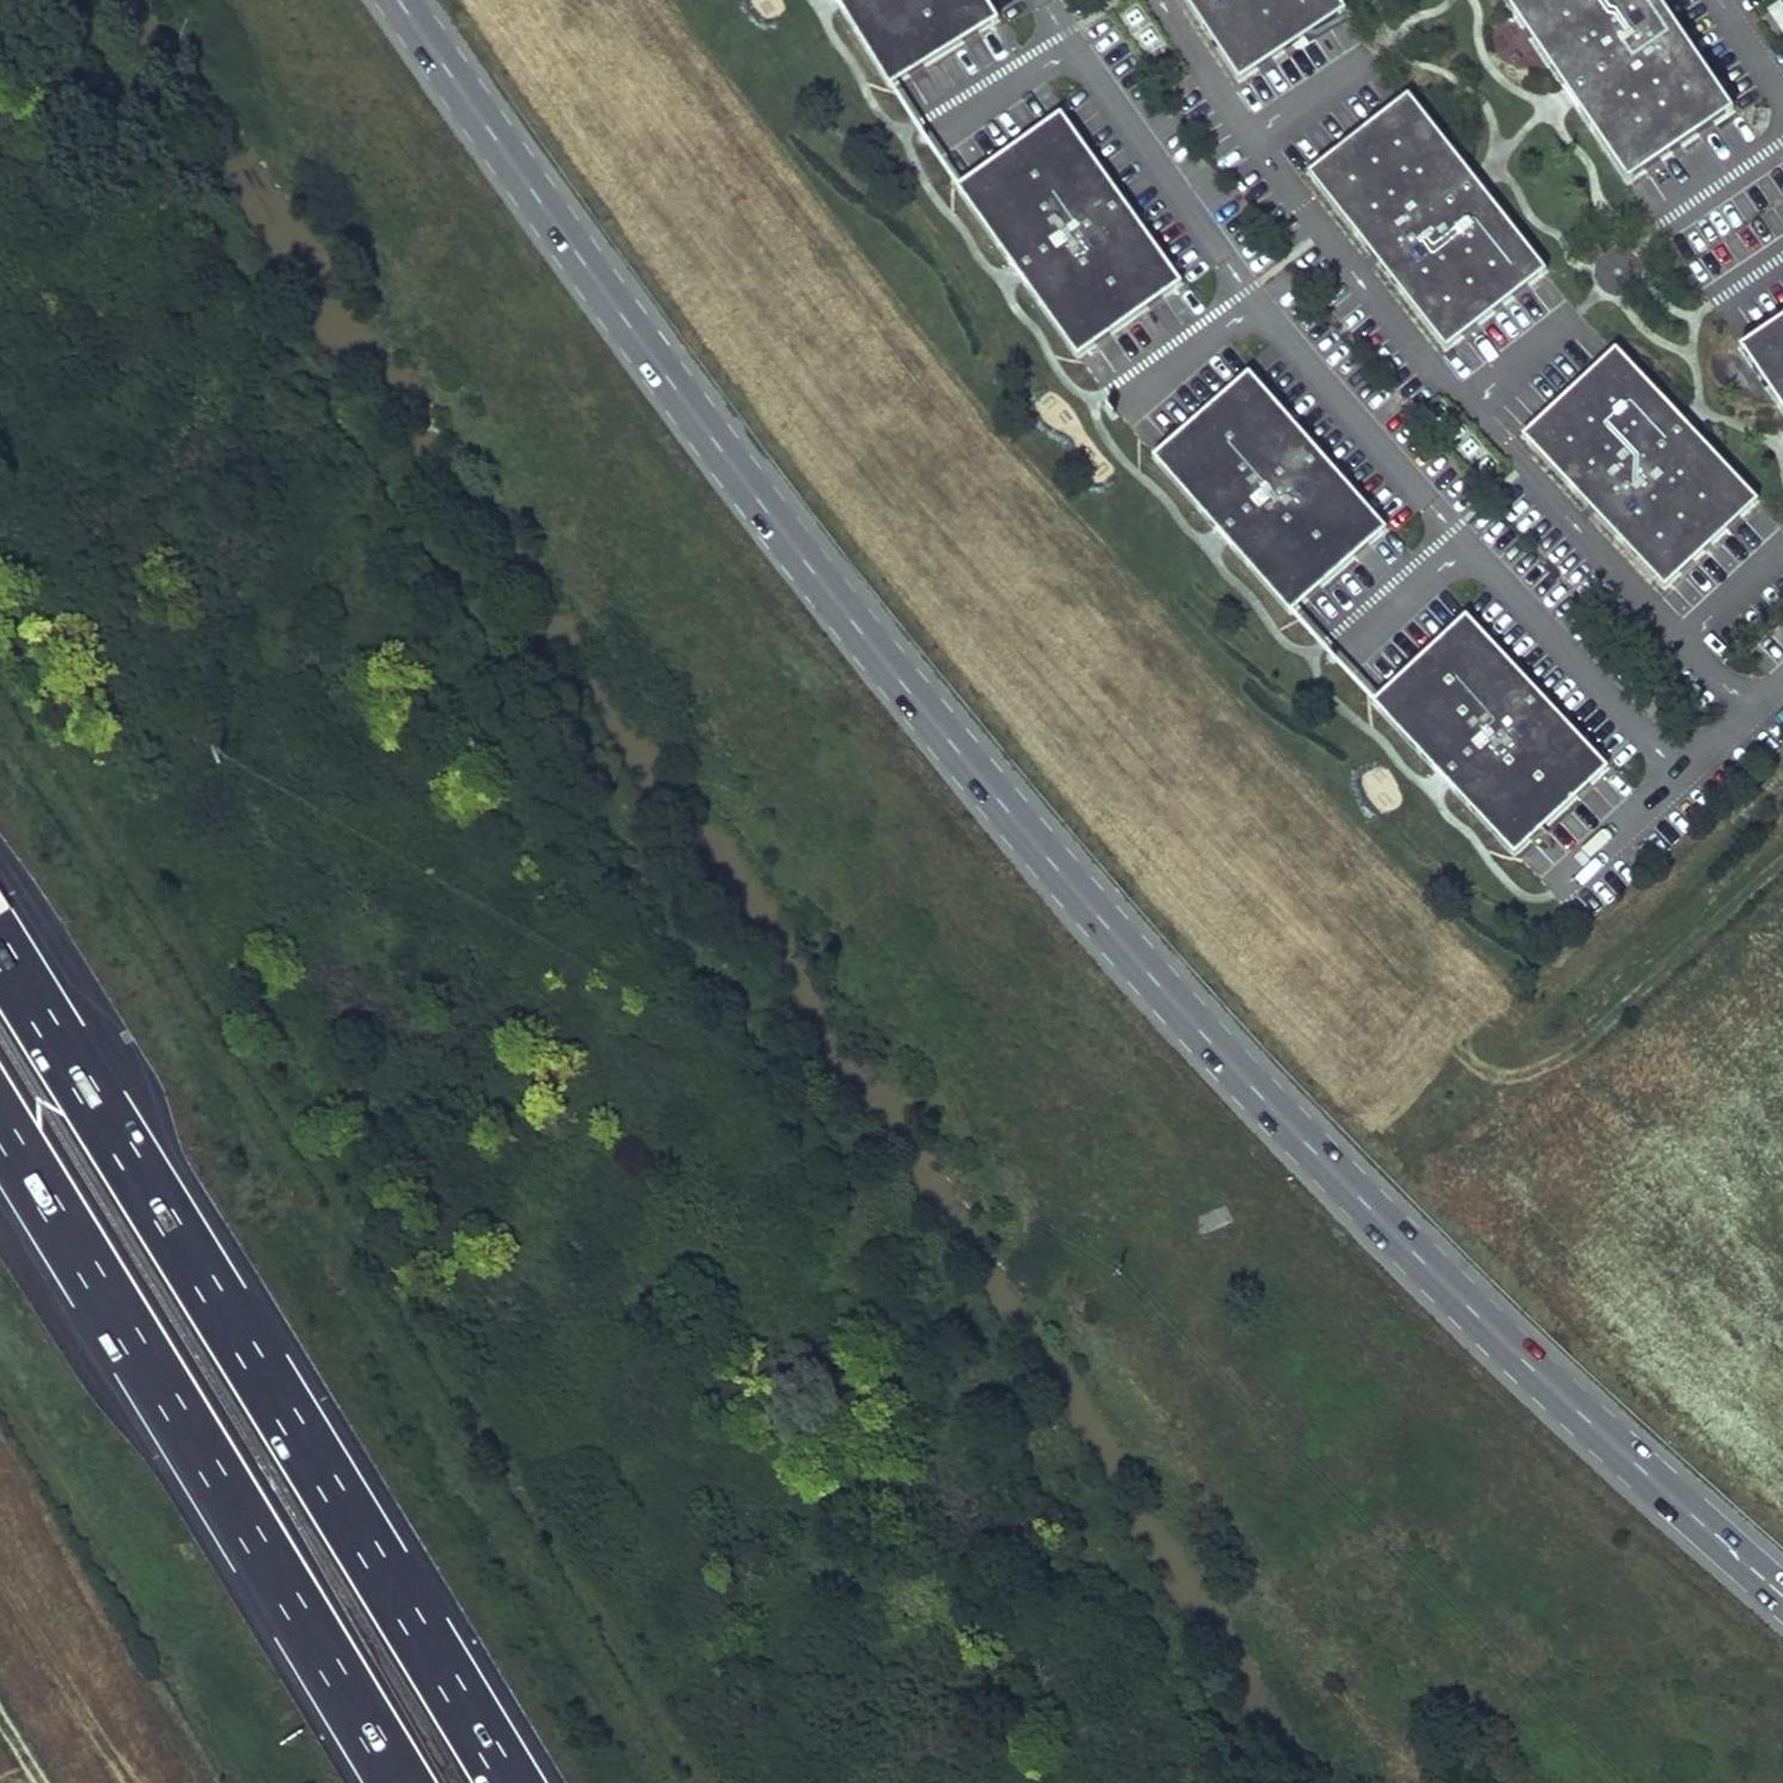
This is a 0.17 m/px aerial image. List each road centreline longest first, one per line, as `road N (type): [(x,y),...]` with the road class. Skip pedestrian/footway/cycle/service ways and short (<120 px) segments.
road 1 (primary): [(1782,1582),(1609,1431),(1336,1172),(1078,890),(673,379),(399,0)]
road 2 (motorway): [(510,1782),(0,950)]
road 3 (motorway): [(0,1131),(401,1782)]

